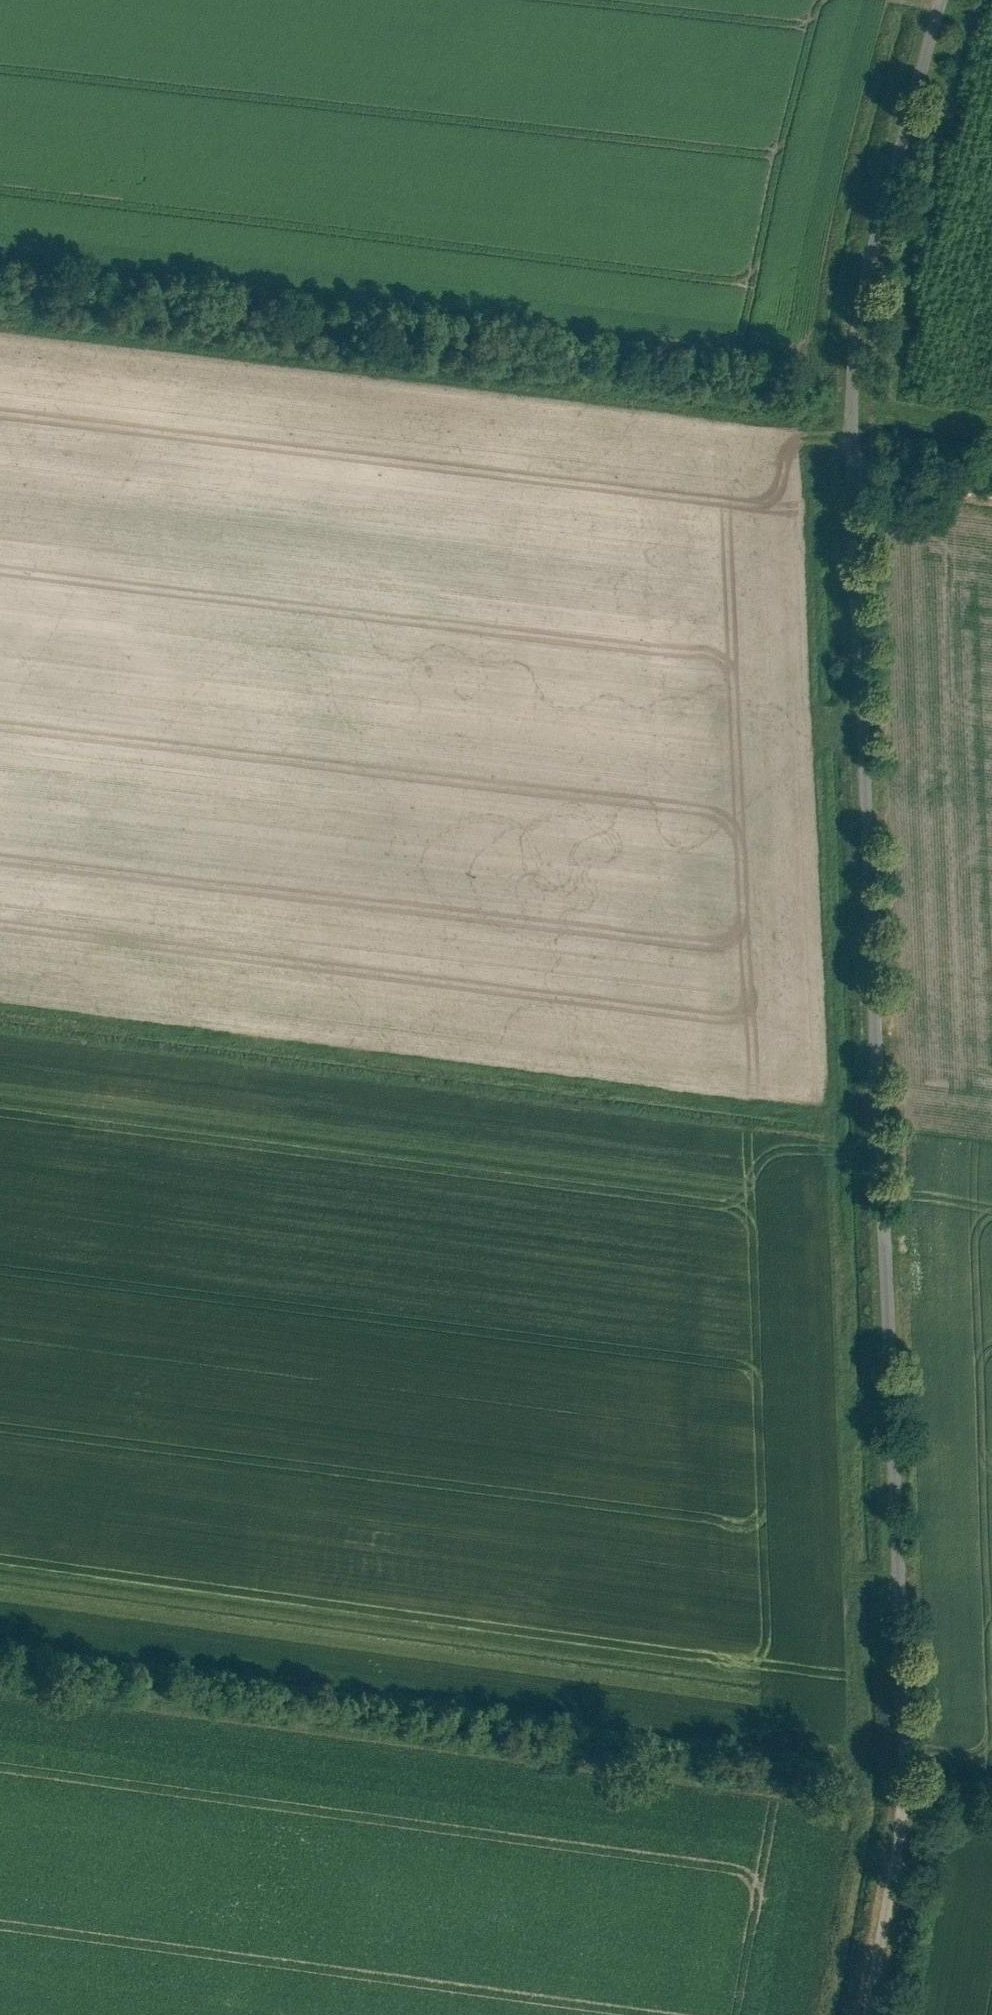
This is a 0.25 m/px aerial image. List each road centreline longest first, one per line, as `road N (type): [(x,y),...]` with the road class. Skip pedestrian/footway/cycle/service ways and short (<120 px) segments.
road 1 (unclassified): [(852,478),(907,1792),(867,2014)]
road 2 (unclassified): [(940,0),(859,319),(852,478)]
road 3 (unclassified): [(852,478),(991,497)]

